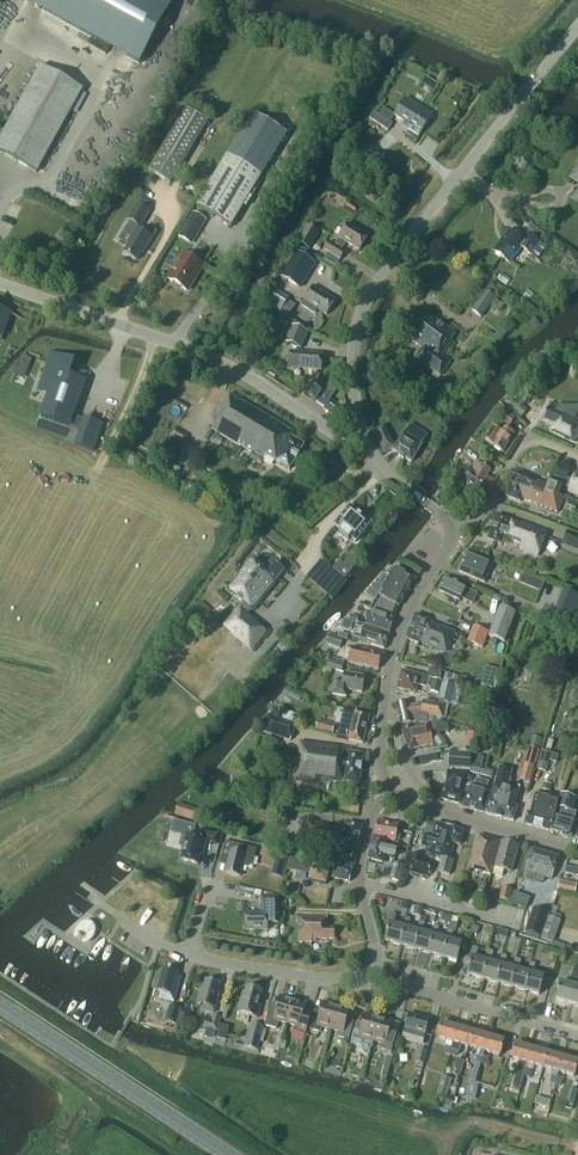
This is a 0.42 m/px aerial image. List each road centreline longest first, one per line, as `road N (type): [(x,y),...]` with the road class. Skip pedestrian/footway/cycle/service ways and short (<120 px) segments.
road 1 (tertiary): [(361,432),(352,372),(364,304),(403,243),(577,29)]
road 2 (tertiary): [(361,432),(330,431),(221,361),(0,283)]
road 3 (tertiary): [(392,791),(380,767),(391,656),(448,531)]
road 4 (primary): [(228,1154),(0,1005)]
road 5 (residential): [(373,965),(405,987),(577,1034)]
road 6 (tertiary): [(577,852),(416,807),(392,791)]
road 7 (residential): [(373,965),(326,979),(189,956)]
road 8 (residential): [(392,791),(374,810),(359,870),(373,965)]
road 9 (unclassified): [(448,531),(484,510),(521,447),(541,442),(577,455)]
road 10 (tertiary): [(448,531),(384,469),(361,432)]

